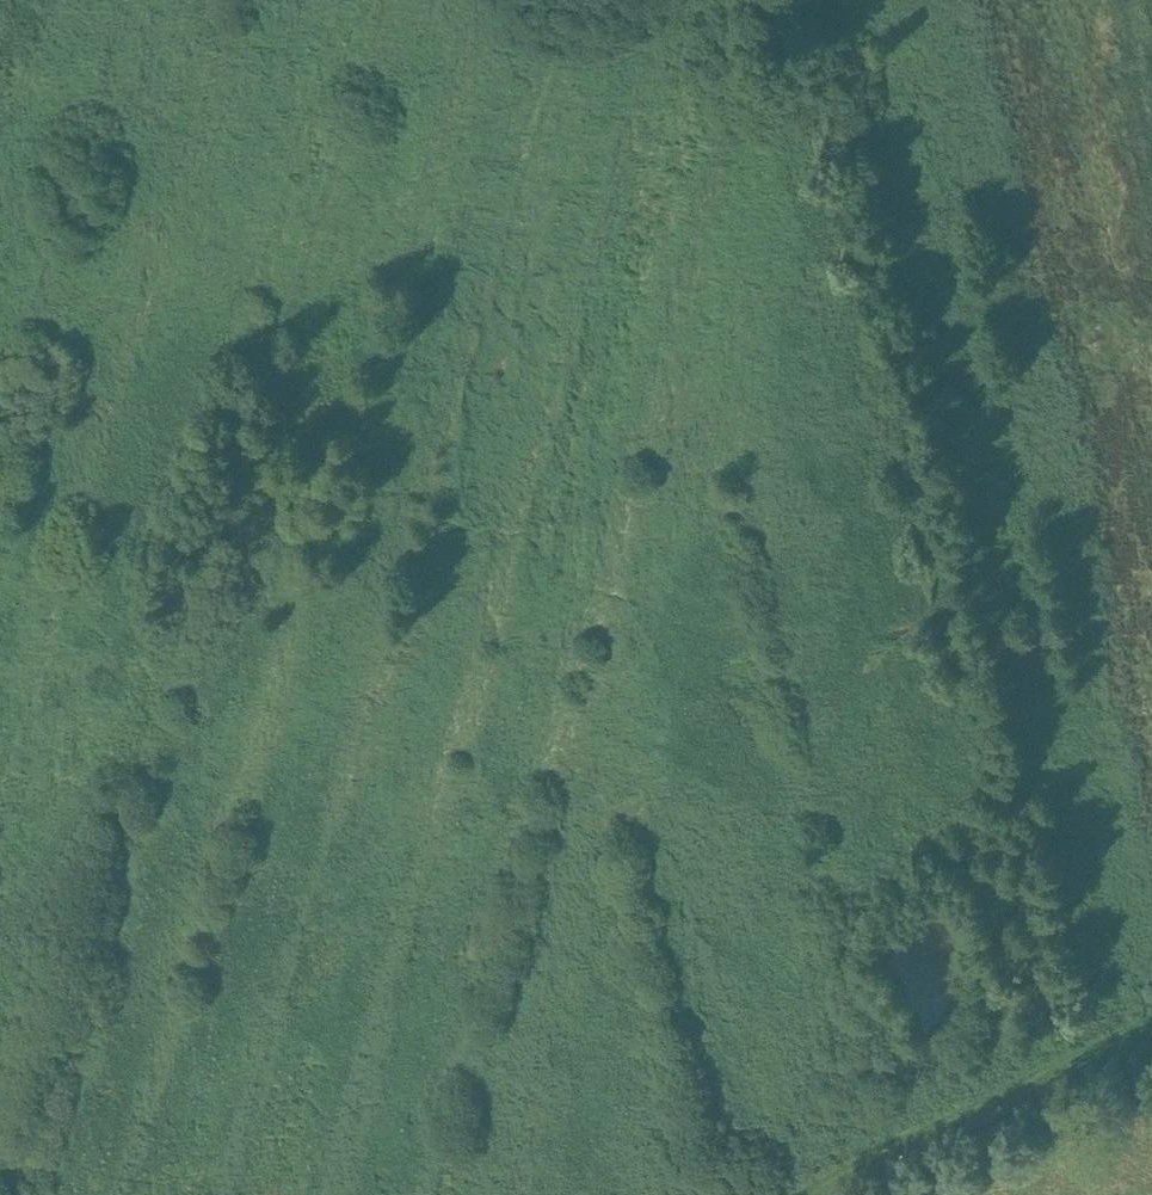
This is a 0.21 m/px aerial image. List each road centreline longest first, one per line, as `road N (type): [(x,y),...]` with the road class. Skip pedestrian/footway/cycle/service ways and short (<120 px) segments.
road 1 (track): [(1151,1008),(784,1194)]

